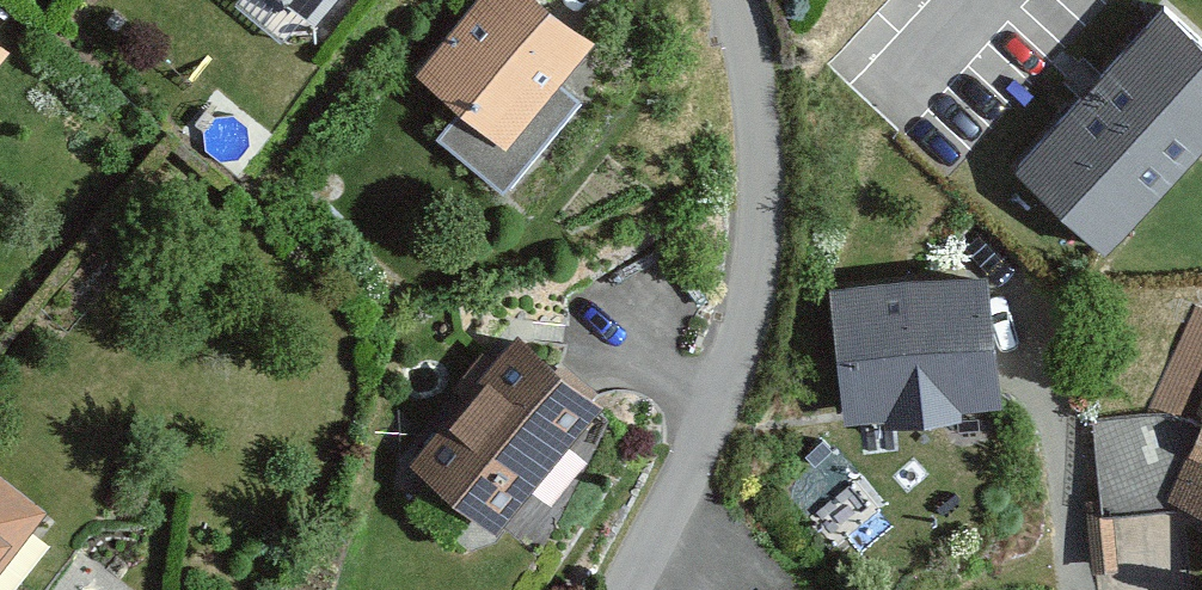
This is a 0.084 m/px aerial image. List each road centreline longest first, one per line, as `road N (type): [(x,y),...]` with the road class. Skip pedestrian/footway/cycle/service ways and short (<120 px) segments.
road 1 (residential): [(717,0),(737,107),(715,318),(607,589)]

